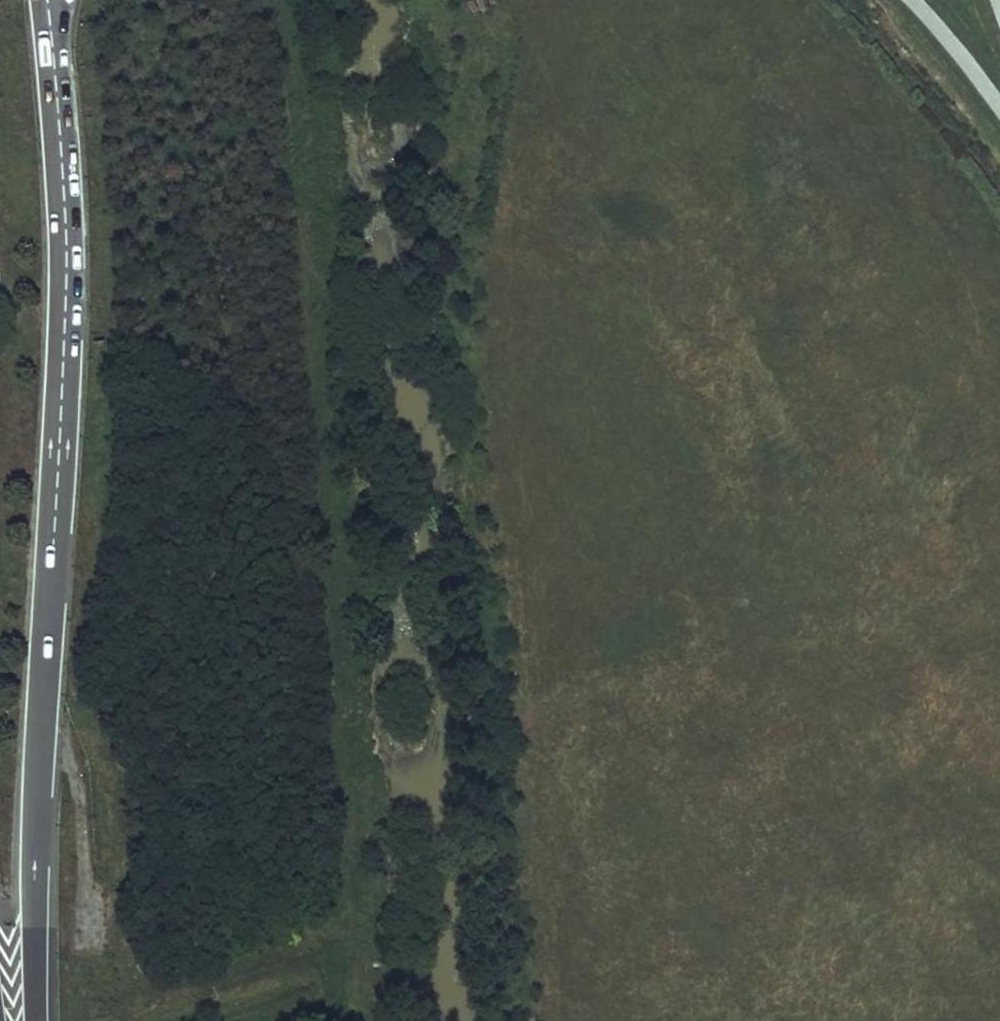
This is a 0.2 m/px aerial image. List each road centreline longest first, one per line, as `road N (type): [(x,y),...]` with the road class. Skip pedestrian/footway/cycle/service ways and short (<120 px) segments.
road 1 (motorway): [(35,1020),(37,775),(67,242),(50,16)]

